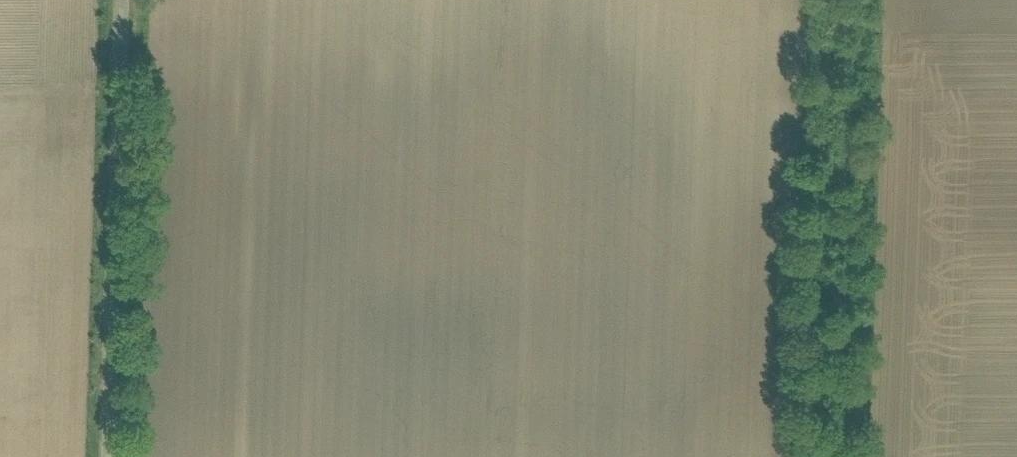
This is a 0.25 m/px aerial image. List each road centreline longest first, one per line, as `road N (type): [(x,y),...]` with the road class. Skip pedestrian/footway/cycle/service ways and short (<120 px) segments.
road 1 (unclassified): [(123,0),(110,456)]

